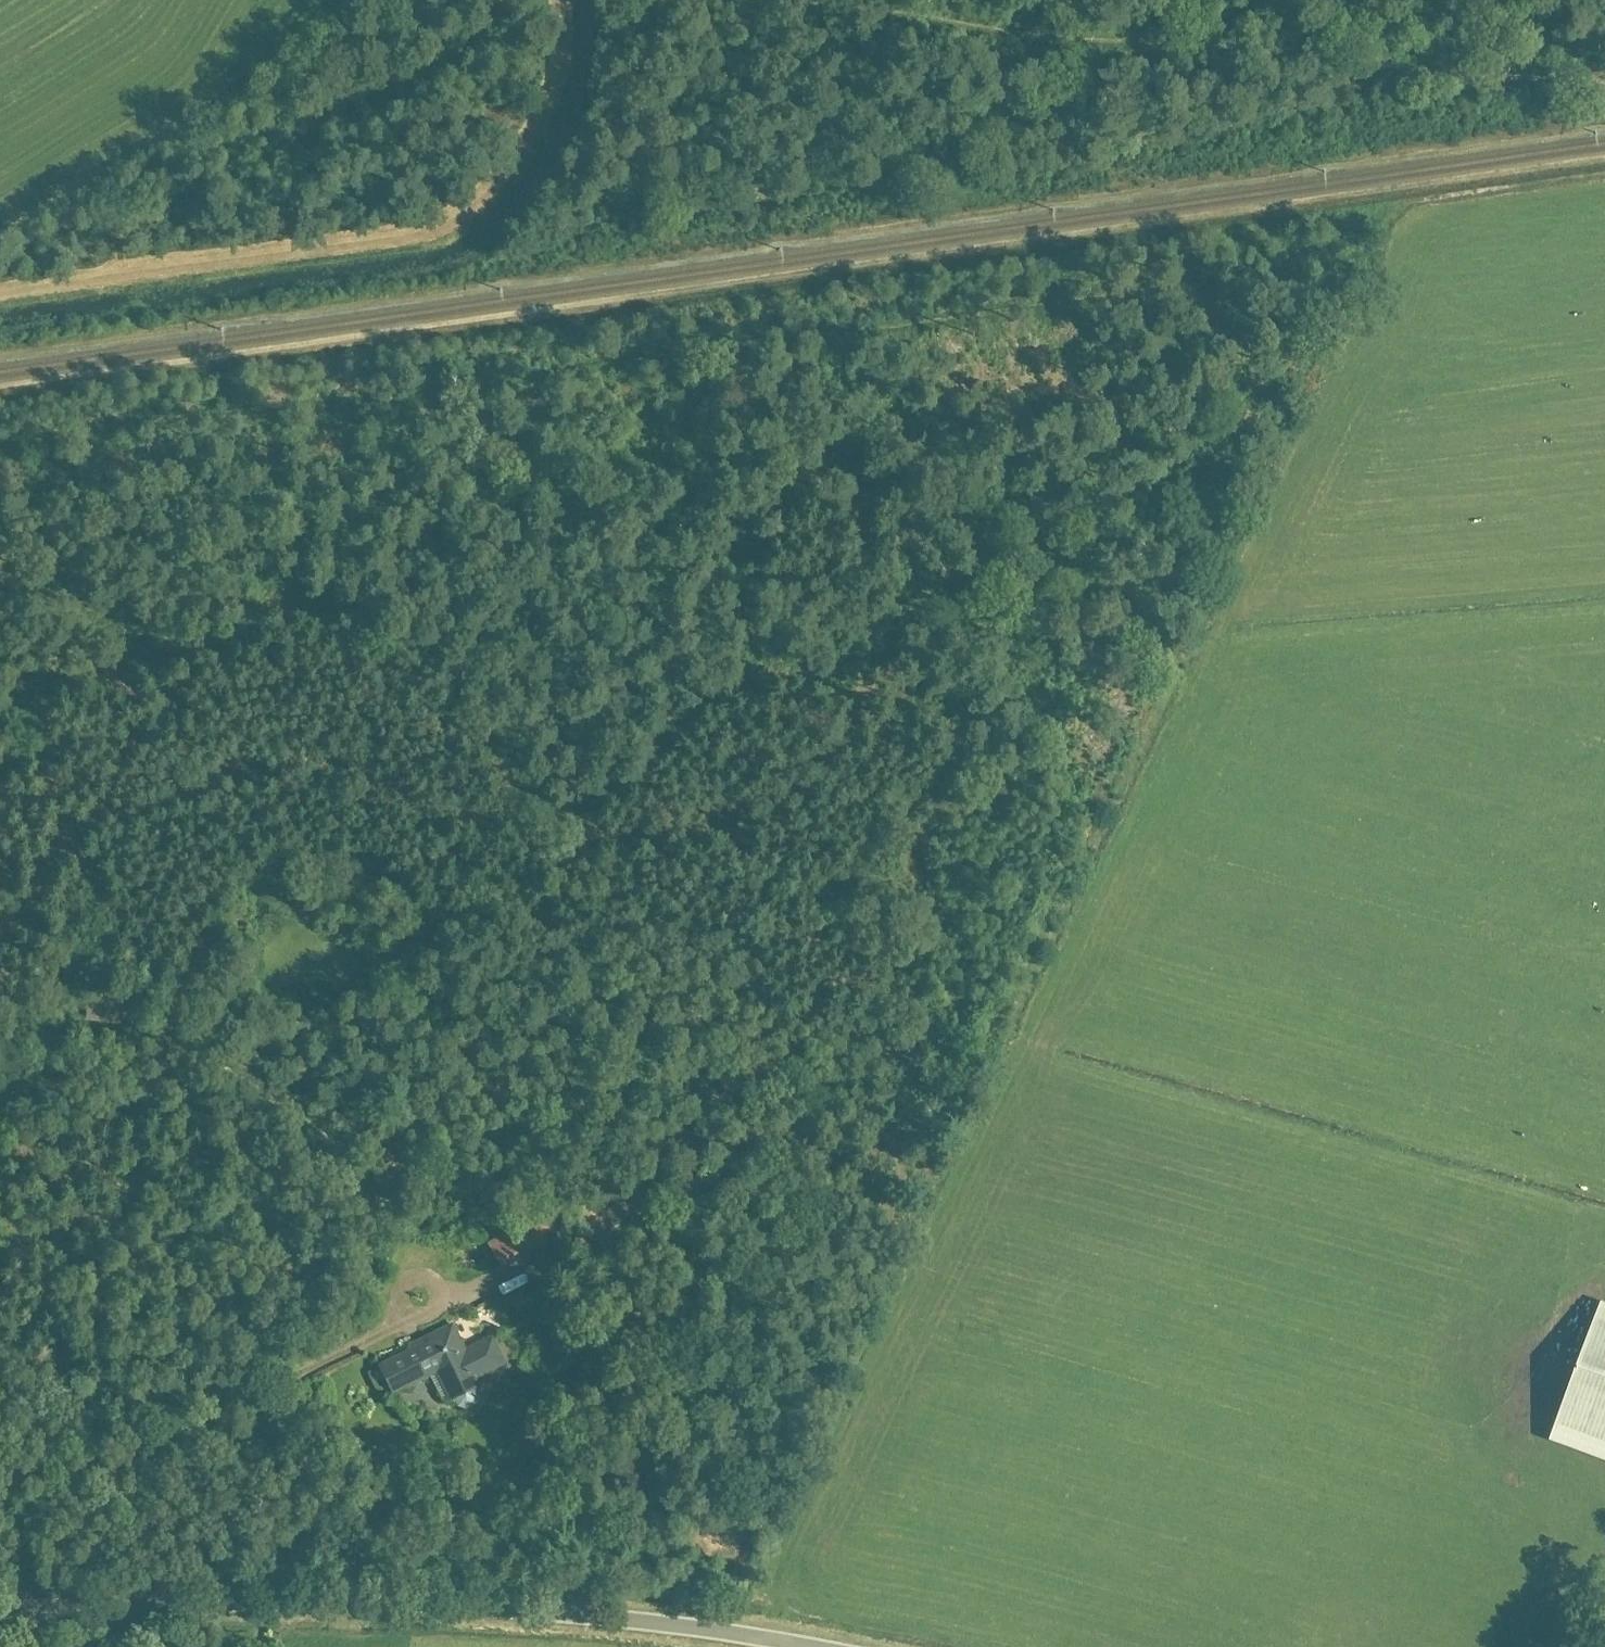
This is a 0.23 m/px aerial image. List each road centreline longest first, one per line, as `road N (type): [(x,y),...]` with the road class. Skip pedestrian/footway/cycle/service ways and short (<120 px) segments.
road 1 (unclassified): [(813,1646),(529,1610),(280,1600),(0,1609)]
road 2 (track): [(834,0),(1025,32),(1604,79)]

